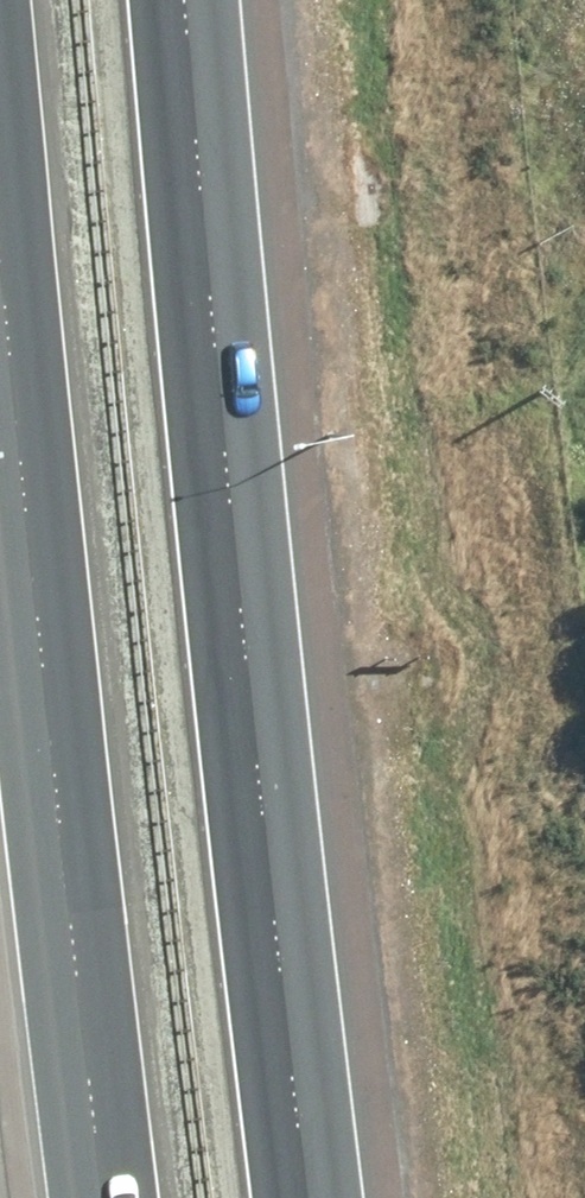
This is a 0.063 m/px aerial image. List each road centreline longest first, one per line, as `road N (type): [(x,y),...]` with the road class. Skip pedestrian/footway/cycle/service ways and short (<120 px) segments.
road 1 (motorway): [(188,0),(215,343),(307,1197)]
road 2 (motorway): [(107,1197),(0,216)]

